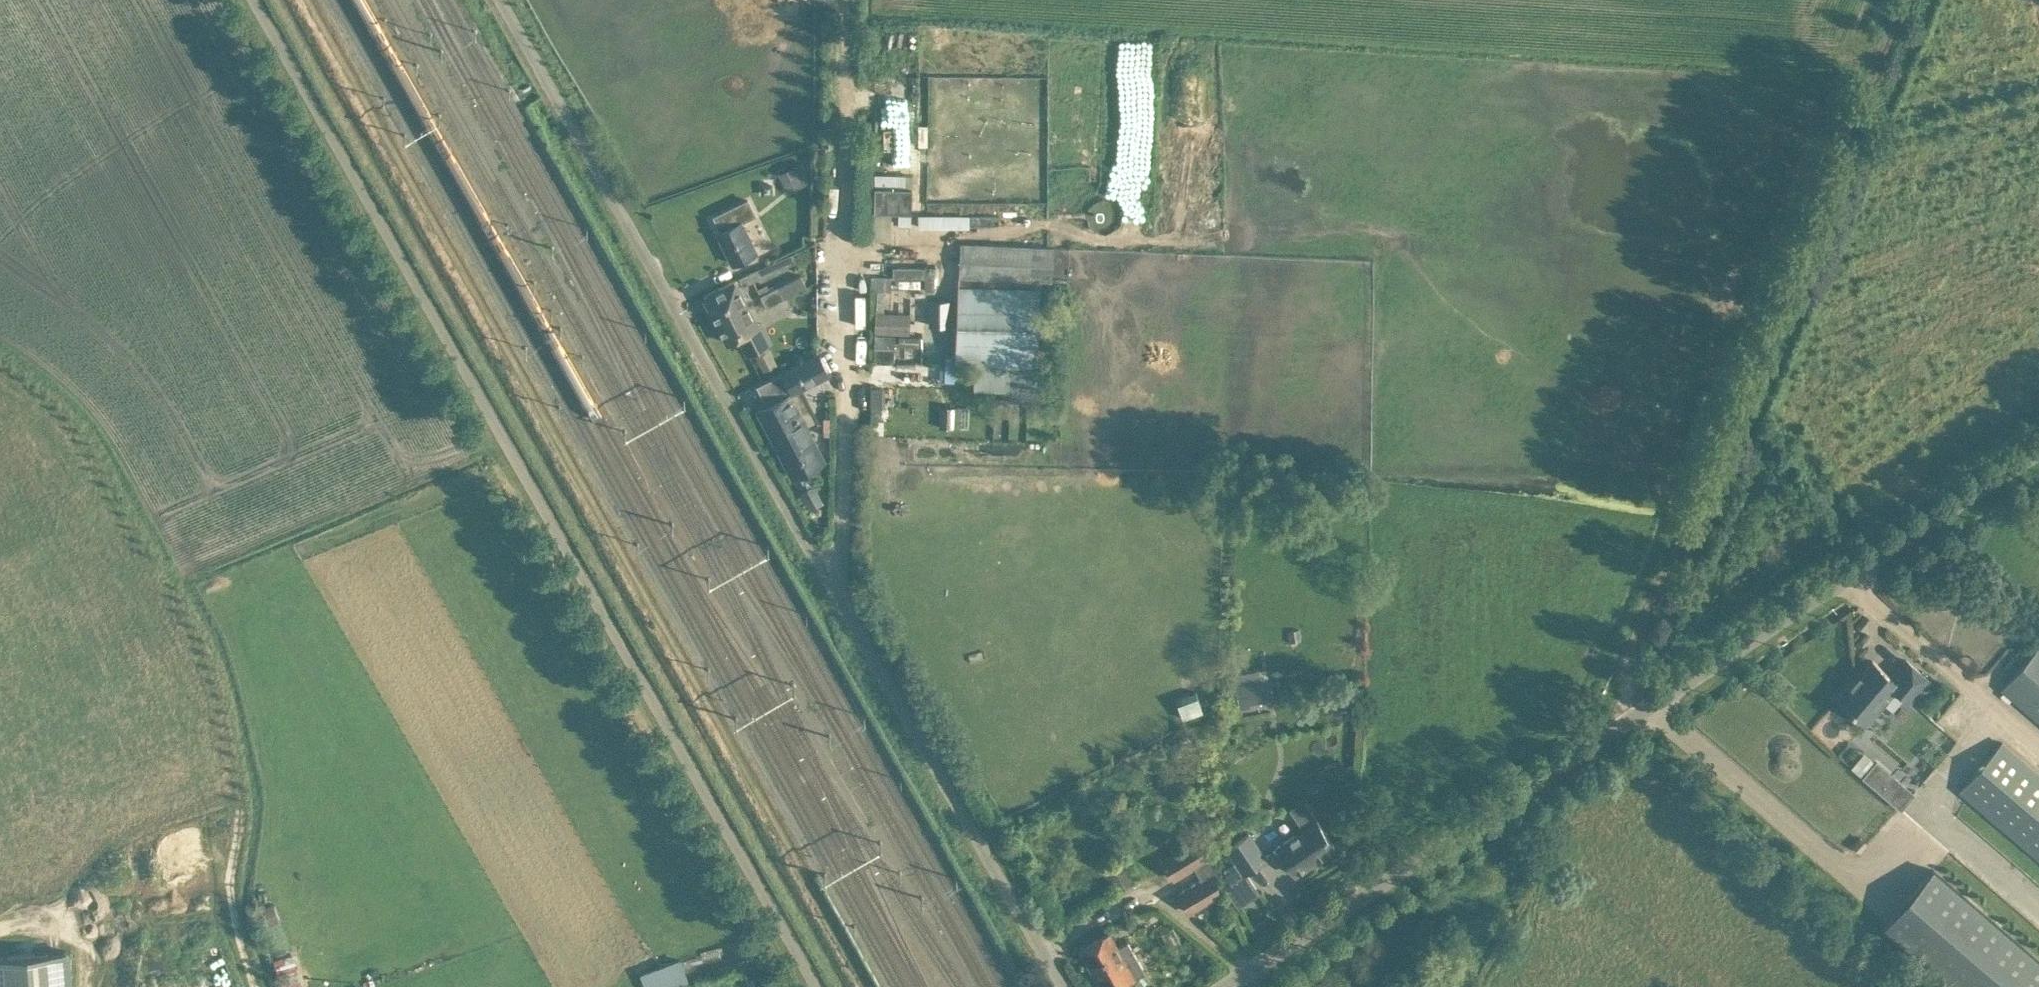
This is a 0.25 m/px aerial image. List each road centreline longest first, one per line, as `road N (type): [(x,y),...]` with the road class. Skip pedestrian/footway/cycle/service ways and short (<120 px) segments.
road 1 (unclassified): [(501,0),(1066,986)]
road 2 (unclassified): [(817,986),(255,0)]
road 3 (unclassified): [(1229,986),(2038,450)]
road 4 (track): [(829,574),(841,539),(843,482),(845,0)]

